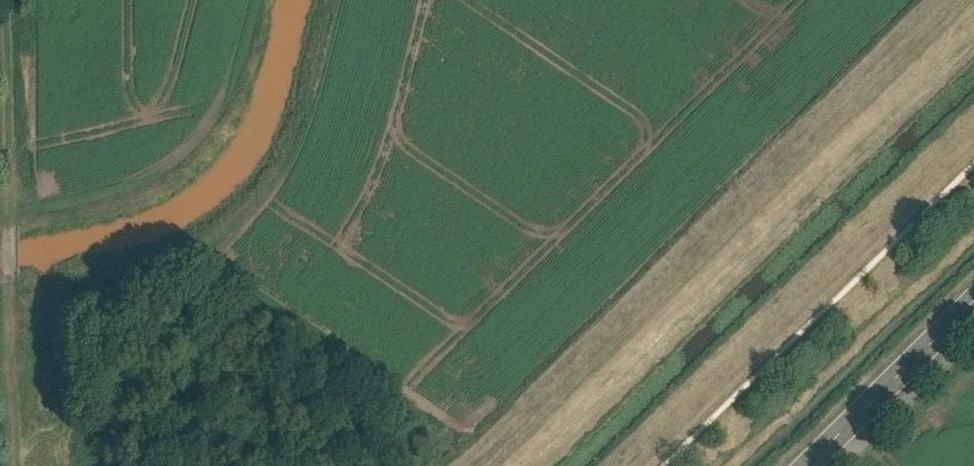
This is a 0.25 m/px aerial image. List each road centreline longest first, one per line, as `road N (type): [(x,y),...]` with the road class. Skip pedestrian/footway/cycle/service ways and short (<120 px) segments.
road 1 (track): [(0,16),(13,465)]
road 2 (unclassified): [(815,465),(973,303)]

